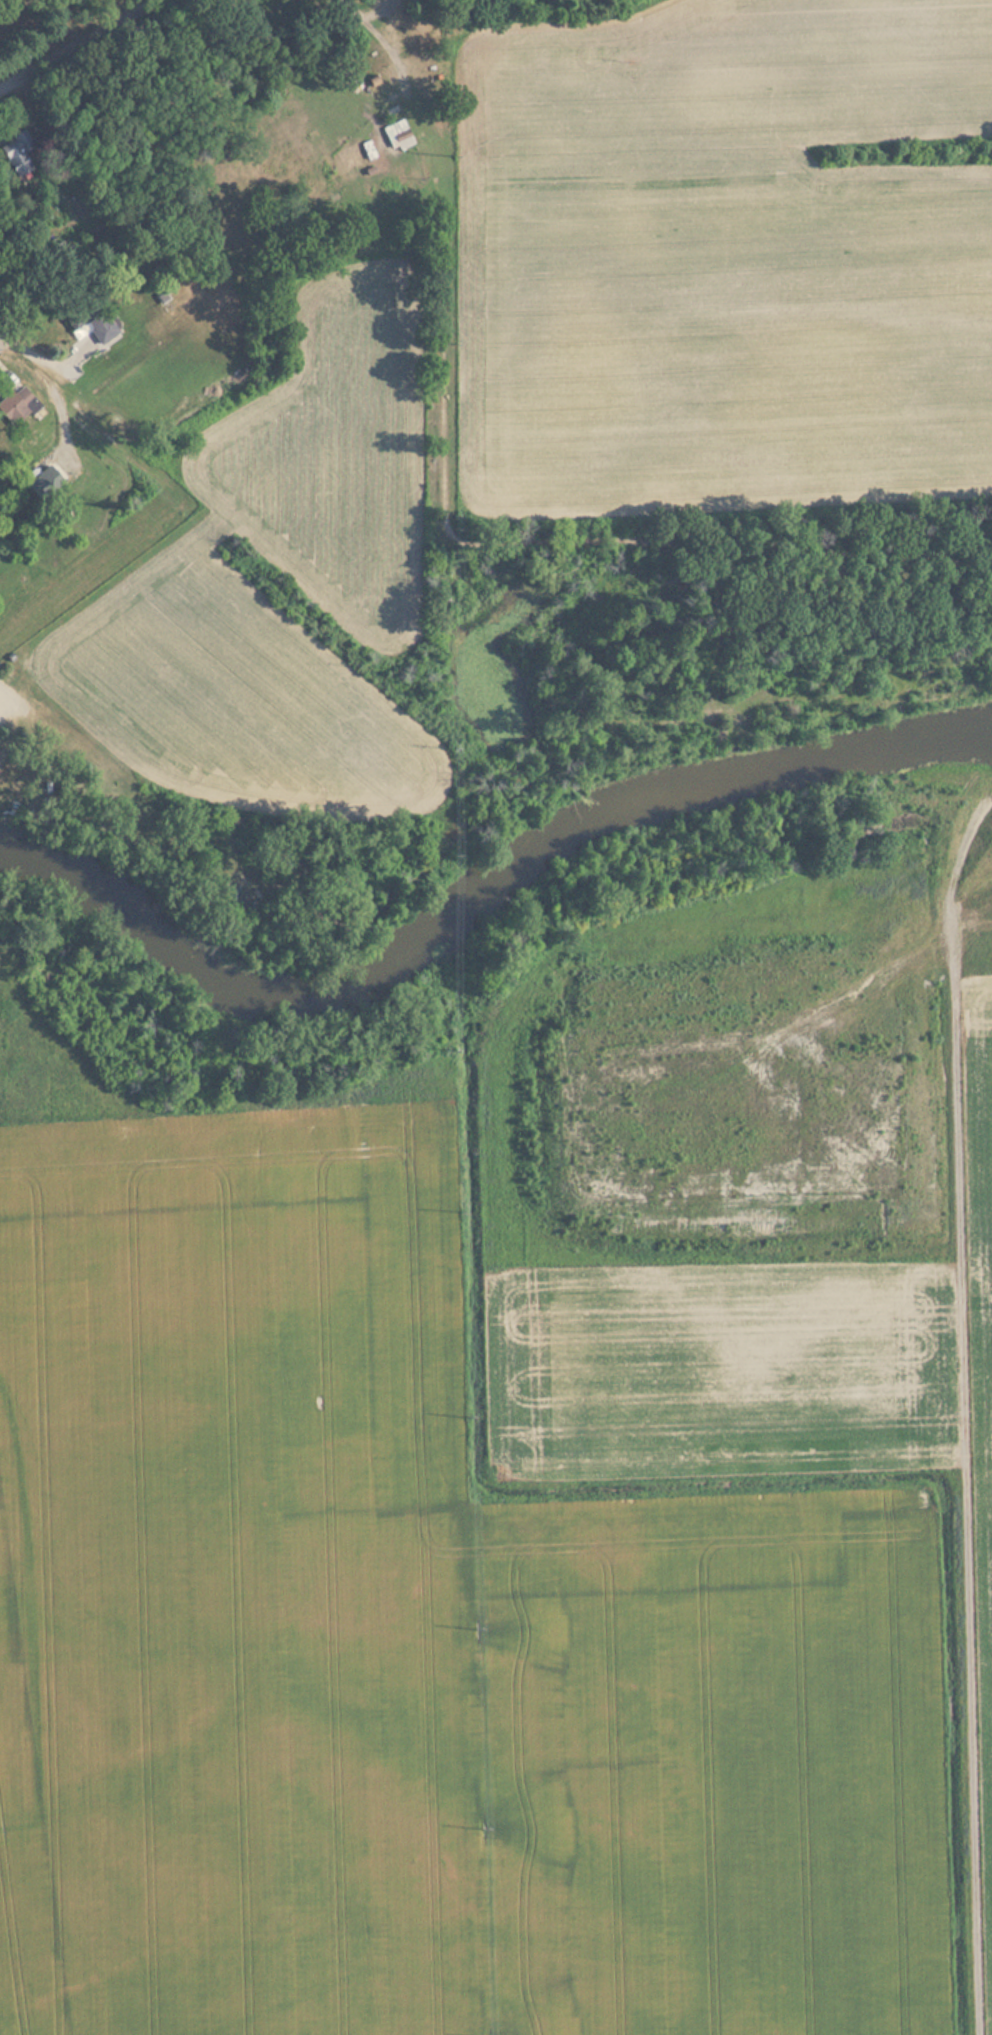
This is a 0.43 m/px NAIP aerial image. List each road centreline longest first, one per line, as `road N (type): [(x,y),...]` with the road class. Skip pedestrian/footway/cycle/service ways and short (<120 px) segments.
road 1 (residential): [(0,94),(165,0)]

